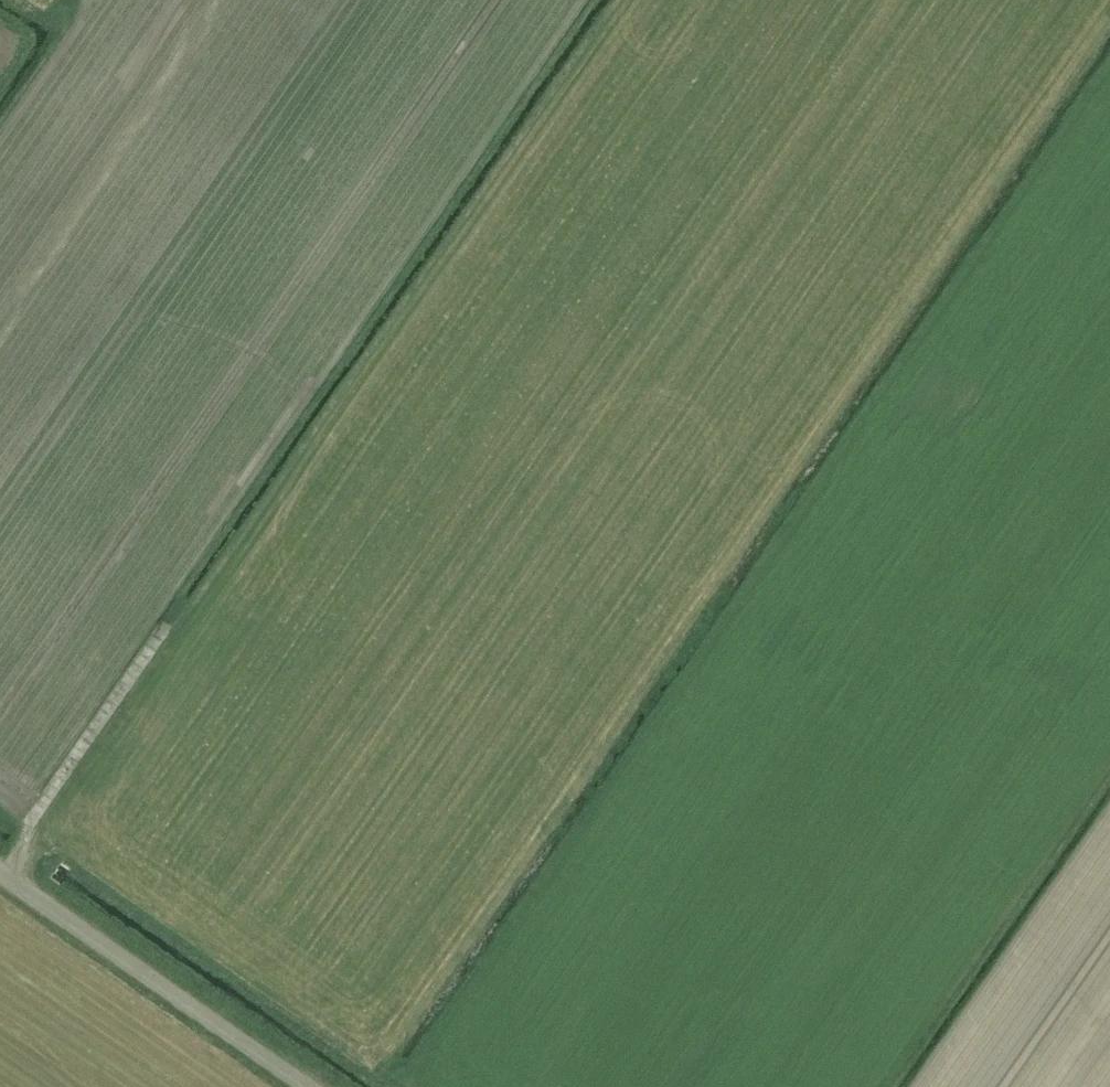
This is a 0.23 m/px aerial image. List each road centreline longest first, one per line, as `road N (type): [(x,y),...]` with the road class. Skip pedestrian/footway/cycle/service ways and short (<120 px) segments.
road 1 (unclassified): [(306,1086),(0,874)]

